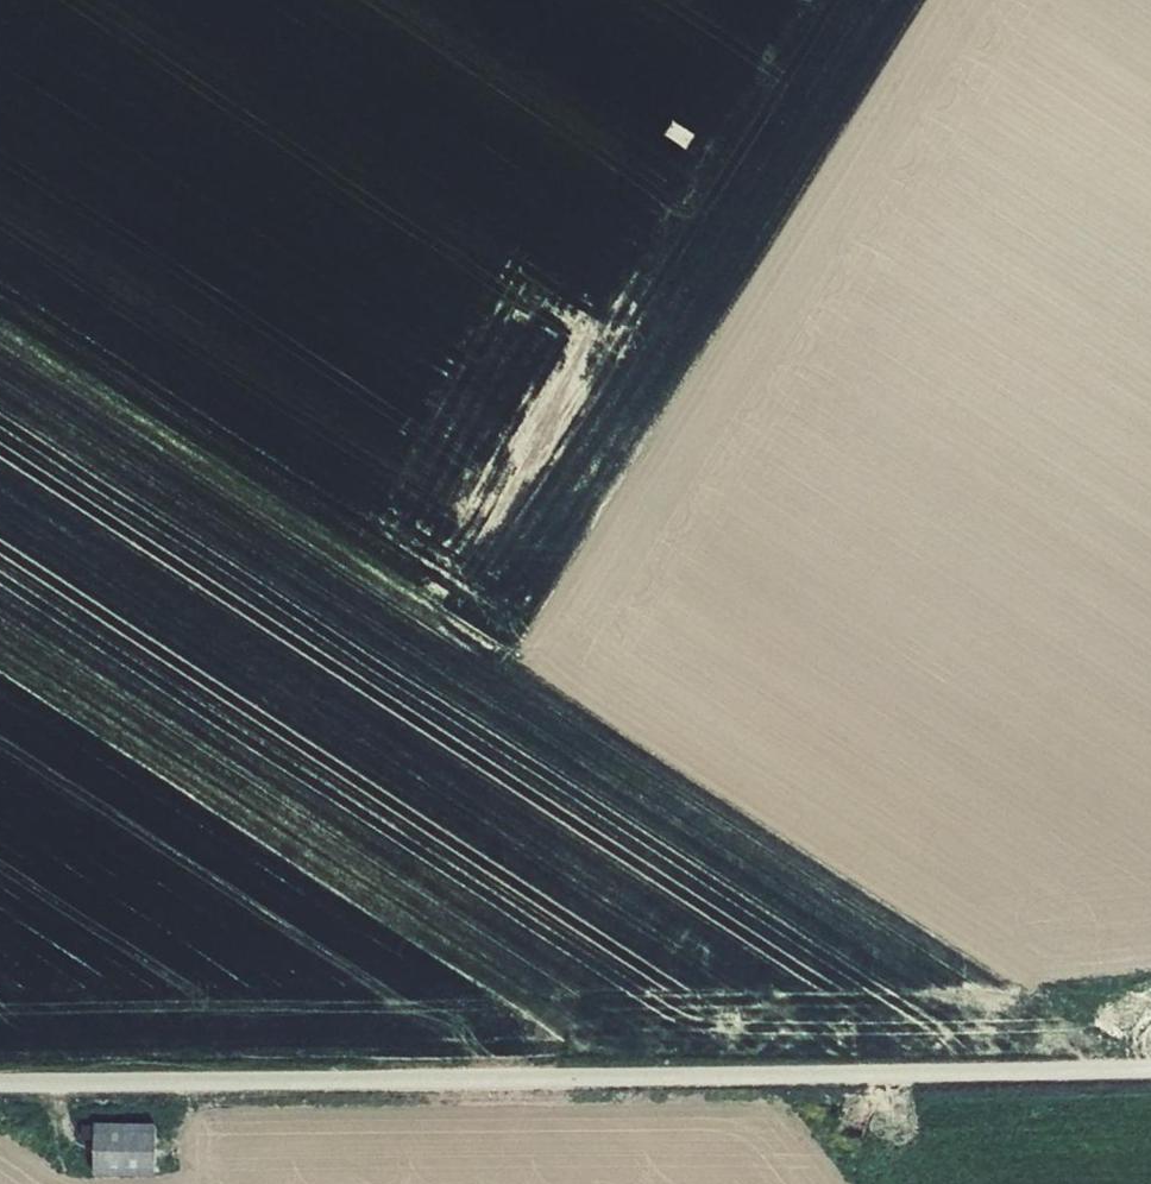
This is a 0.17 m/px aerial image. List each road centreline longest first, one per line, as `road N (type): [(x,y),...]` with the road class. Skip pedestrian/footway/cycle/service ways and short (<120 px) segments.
road 1 (unclassified): [(0,1083),(1150,1070)]

